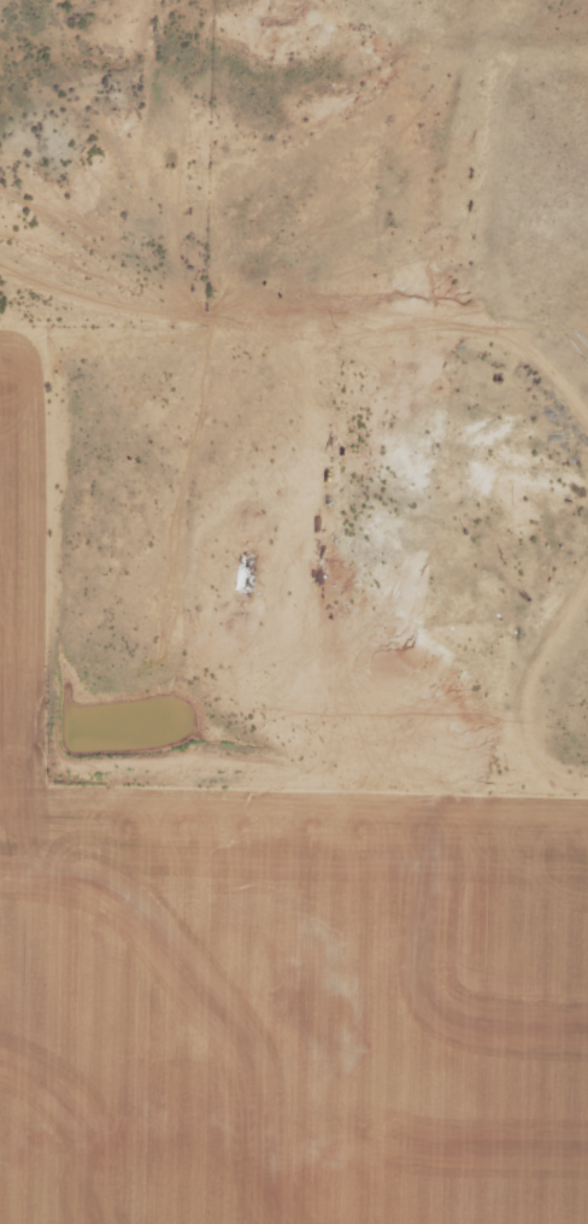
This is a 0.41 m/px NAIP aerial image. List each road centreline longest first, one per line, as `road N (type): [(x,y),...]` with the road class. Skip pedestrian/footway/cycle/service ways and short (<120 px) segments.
road 1 (residential): [(587,449),(490,351),(416,314),(161,294),(0,195)]
road 2 (residential): [(587,794),(522,738),(534,638),(587,541)]

